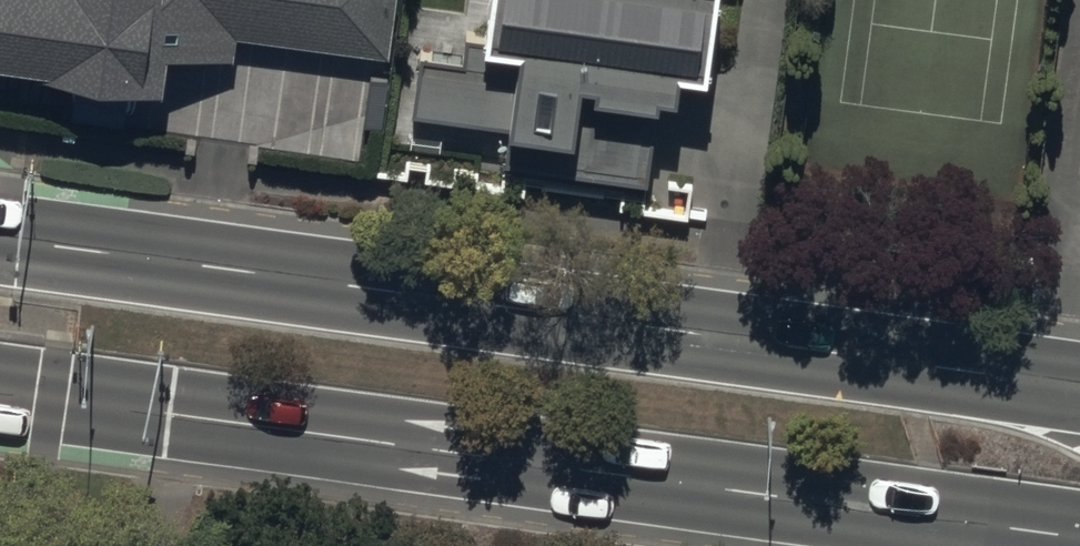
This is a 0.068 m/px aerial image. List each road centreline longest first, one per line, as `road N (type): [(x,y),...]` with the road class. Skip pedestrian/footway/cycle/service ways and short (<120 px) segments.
road 1 (primary): [(0,238),(1079,389)]
road 2 (primary): [(1032,528),(0,389)]

